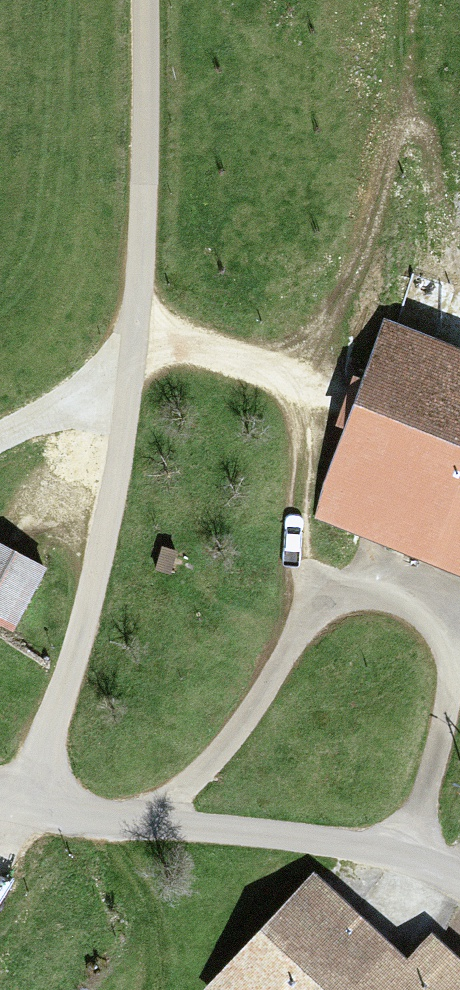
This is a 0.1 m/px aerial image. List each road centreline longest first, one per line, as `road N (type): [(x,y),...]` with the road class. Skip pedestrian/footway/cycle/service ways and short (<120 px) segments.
road 1 (unclassified): [(130,0),(127,258),(103,500),(70,641),(13,800)]
road 2 (unclassified): [(459,887),(361,847),(13,800)]
road 3 (track): [(0,432),(119,368)]

